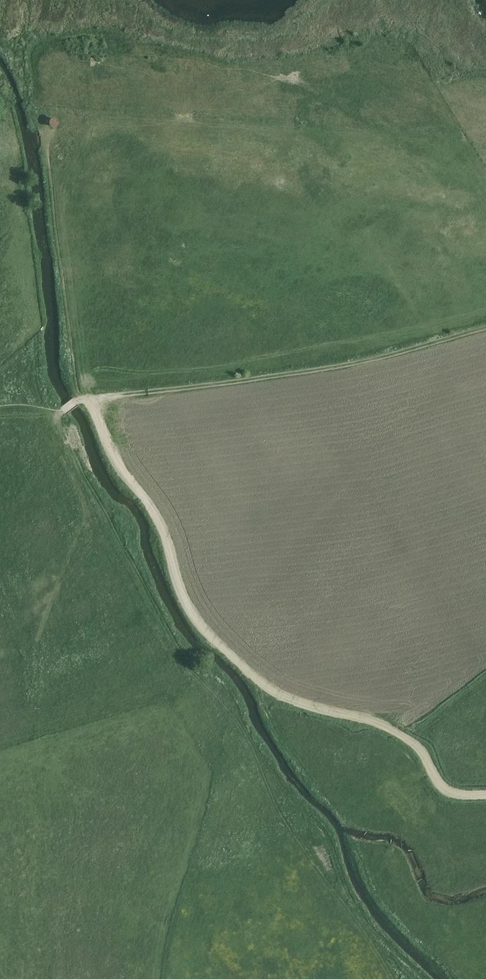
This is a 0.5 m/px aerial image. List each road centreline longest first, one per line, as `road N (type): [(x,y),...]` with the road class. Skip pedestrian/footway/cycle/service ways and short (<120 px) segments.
road 1 (unclassified): [(485,796),(446,788),(401,733),(284,698),(247,671),(185,597),(166,535),(124,471),(92,400),(63,411)]
road 2 (track): [(92,400),(356,362),(485,327)]
road 3 (track): [(63,411),(57,435),(97,524),(165,638),(240,706),(256,739)]
road 4 (track): [(421,978),(357,904),(323,830),(256,739)]

